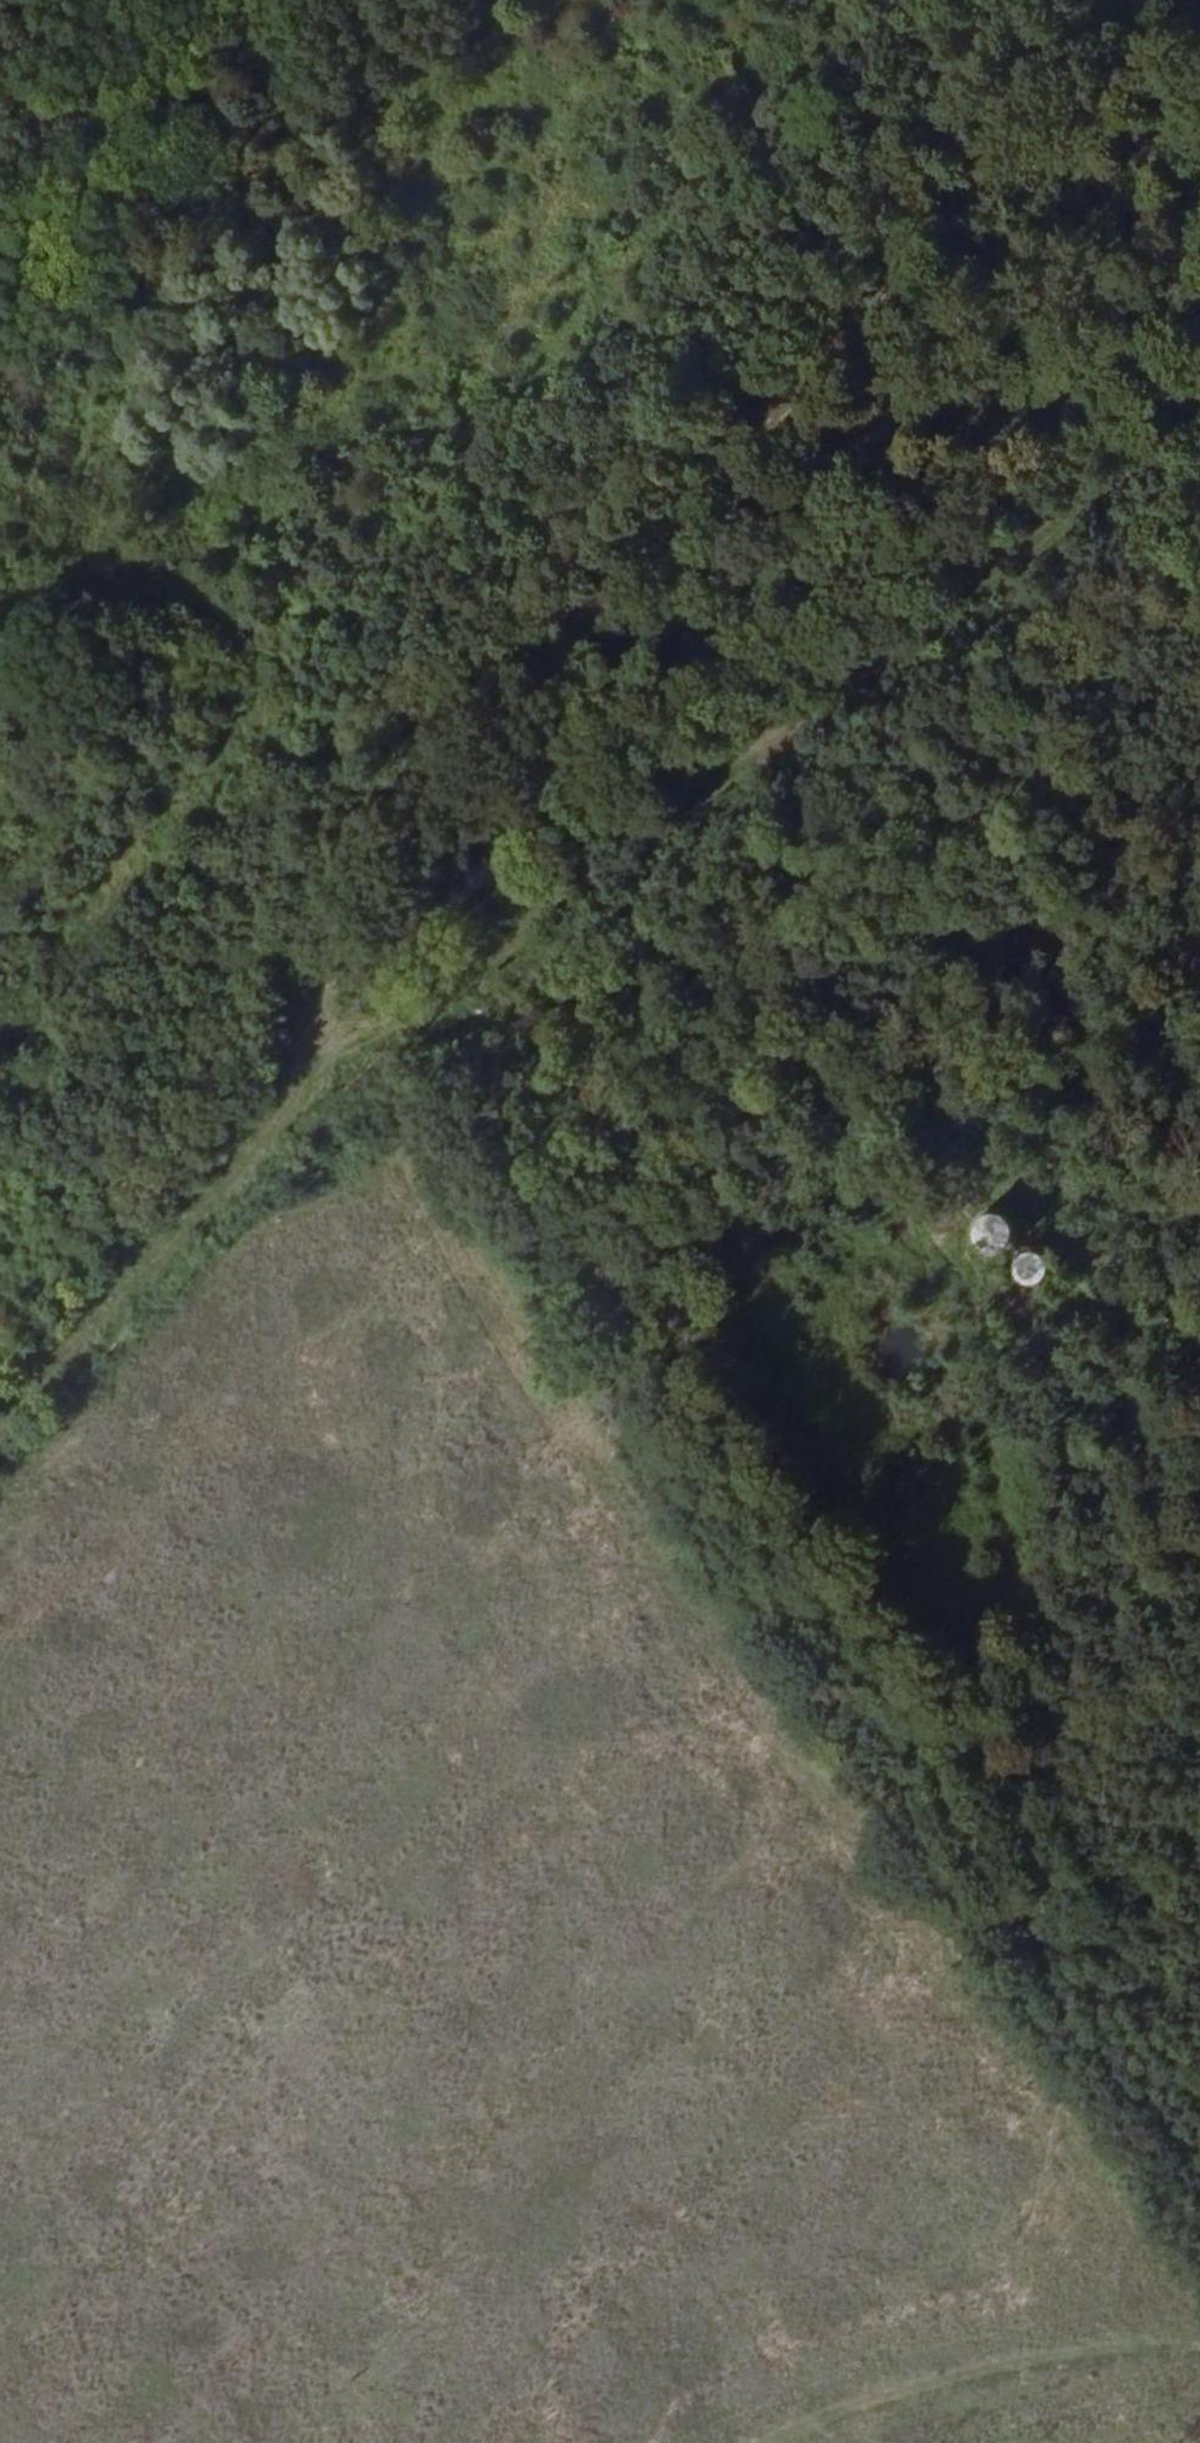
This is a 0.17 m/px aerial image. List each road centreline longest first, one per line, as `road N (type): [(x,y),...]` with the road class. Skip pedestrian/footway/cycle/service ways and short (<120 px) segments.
road 1 (track): [(0,1418),(246,1153),(329,1004),(360,860),(780,393),(1091,0)]
road 2 (track): [(280,1092),(1199,415)]

